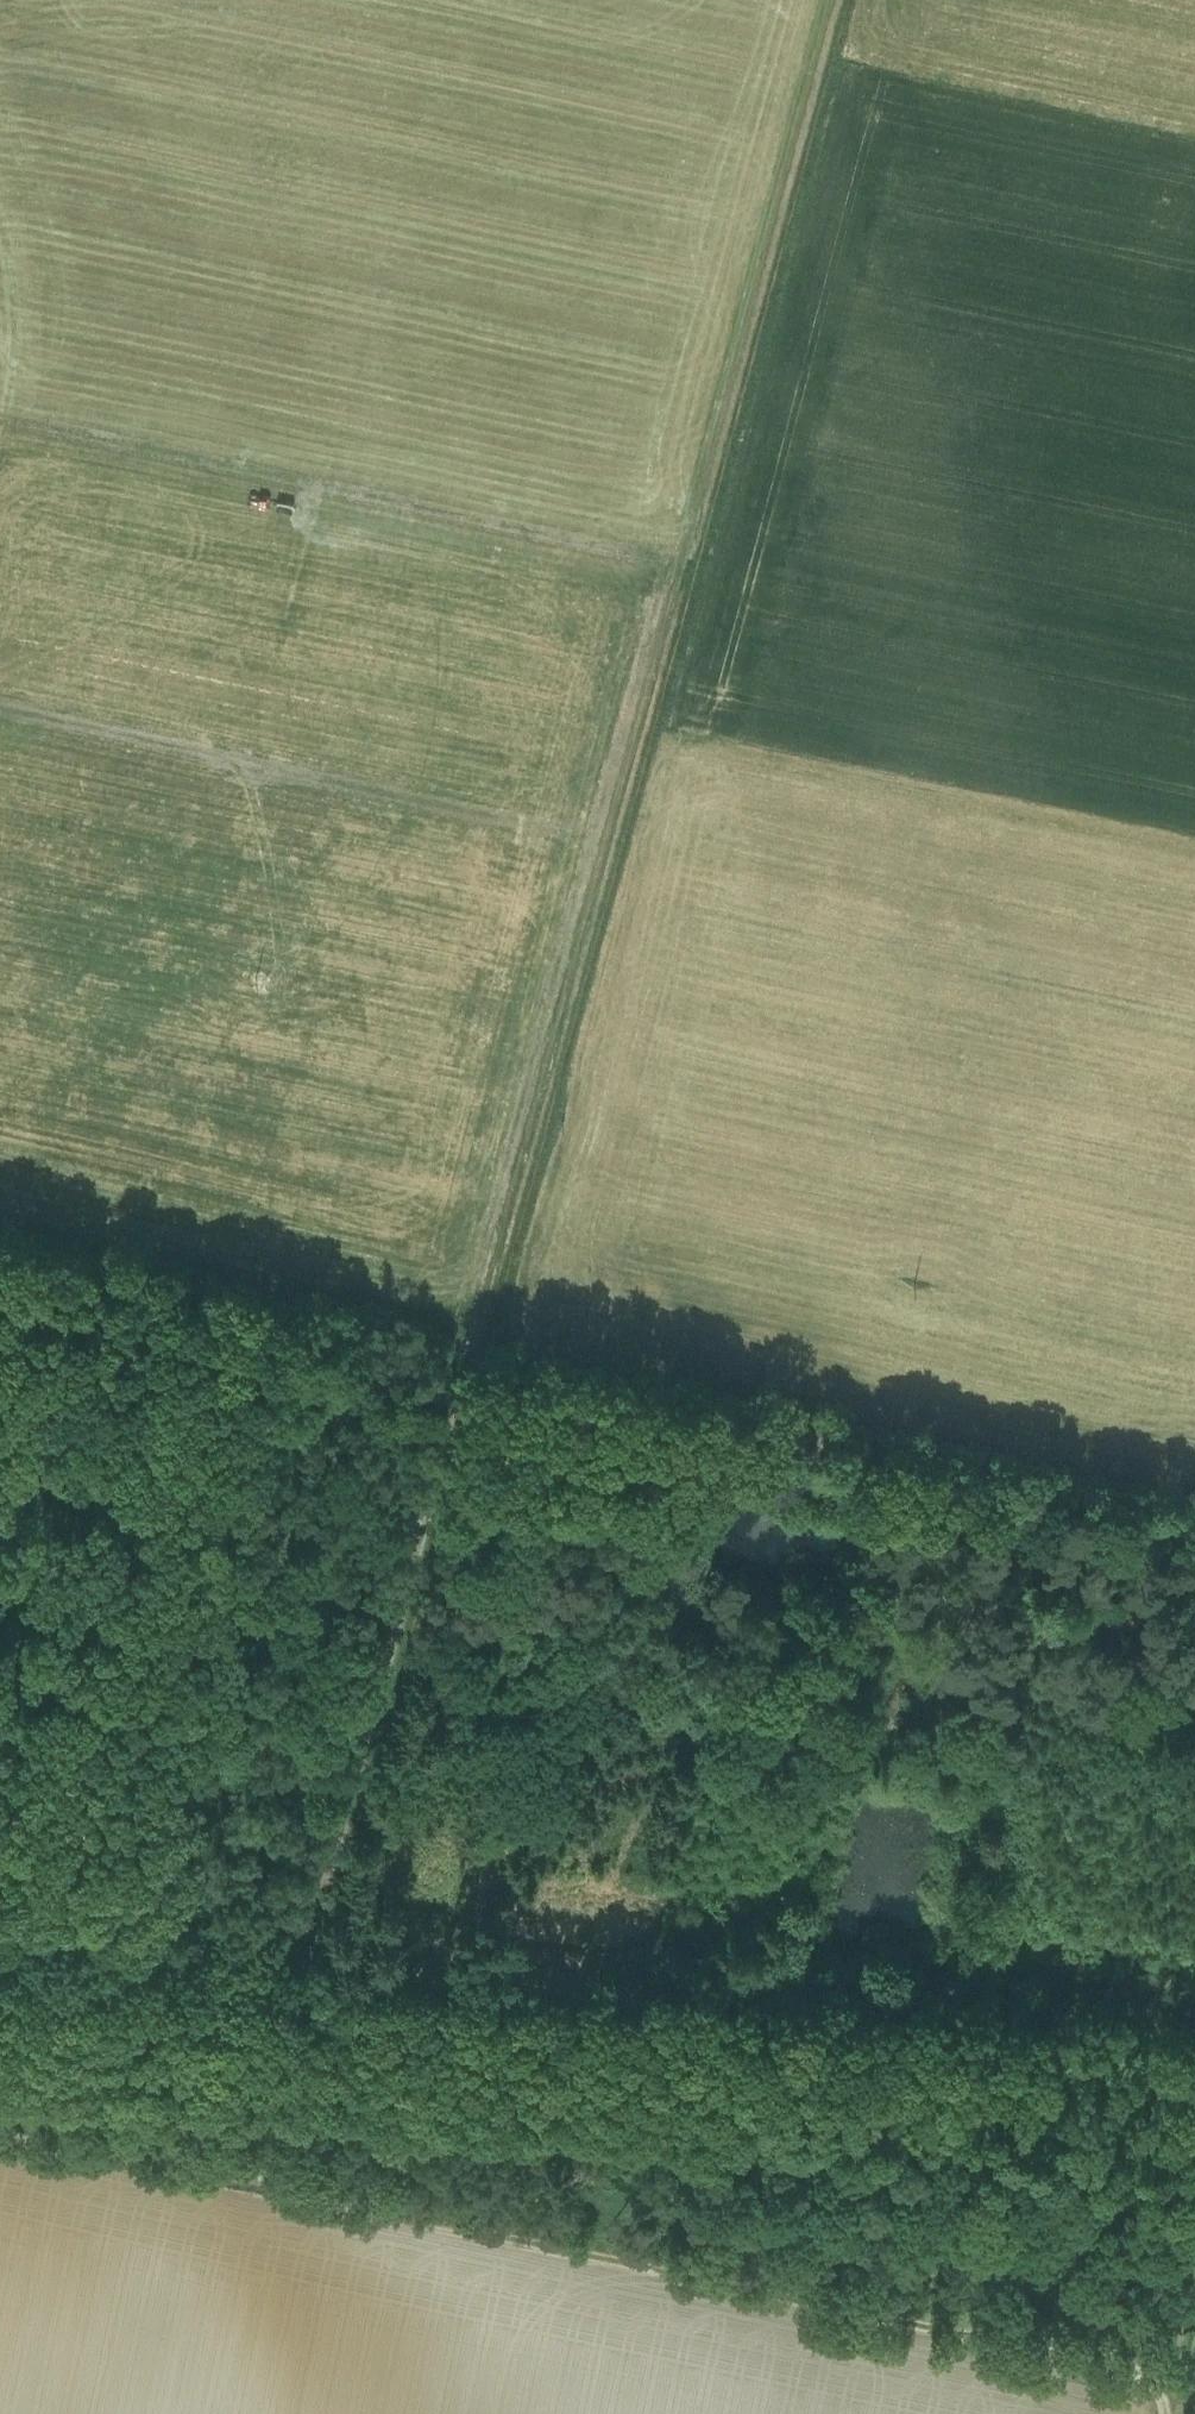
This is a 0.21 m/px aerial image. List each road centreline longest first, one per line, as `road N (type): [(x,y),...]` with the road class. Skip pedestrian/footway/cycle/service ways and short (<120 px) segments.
road 1 (track): [(247,2182),(830,0)]
road 2 (track): [(1171,2413),(1179,2381),(36,2137)]

